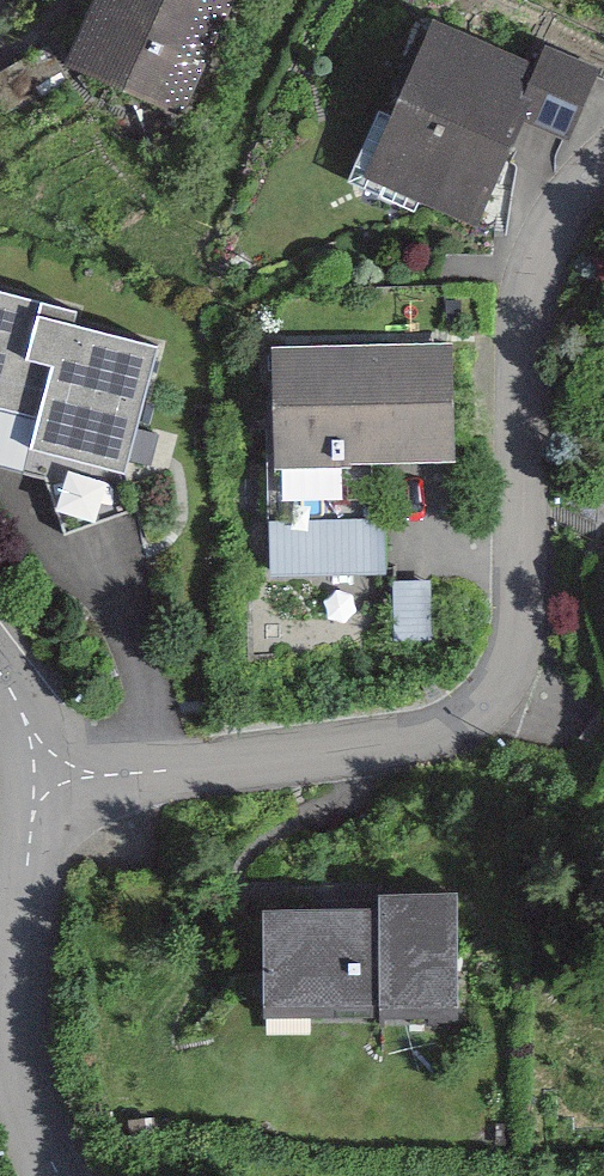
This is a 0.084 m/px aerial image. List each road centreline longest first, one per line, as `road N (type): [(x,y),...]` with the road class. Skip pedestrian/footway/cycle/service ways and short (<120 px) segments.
road 1 (residential): [(45,771),(137,772),(401,739),(462,720),(501,684),(519,641),(525,578),(520,413),(526,335),(543,252),(603,169)]
road 2 (residential): [(45,771),(17,1003),(23,1073),(60,1175)]

